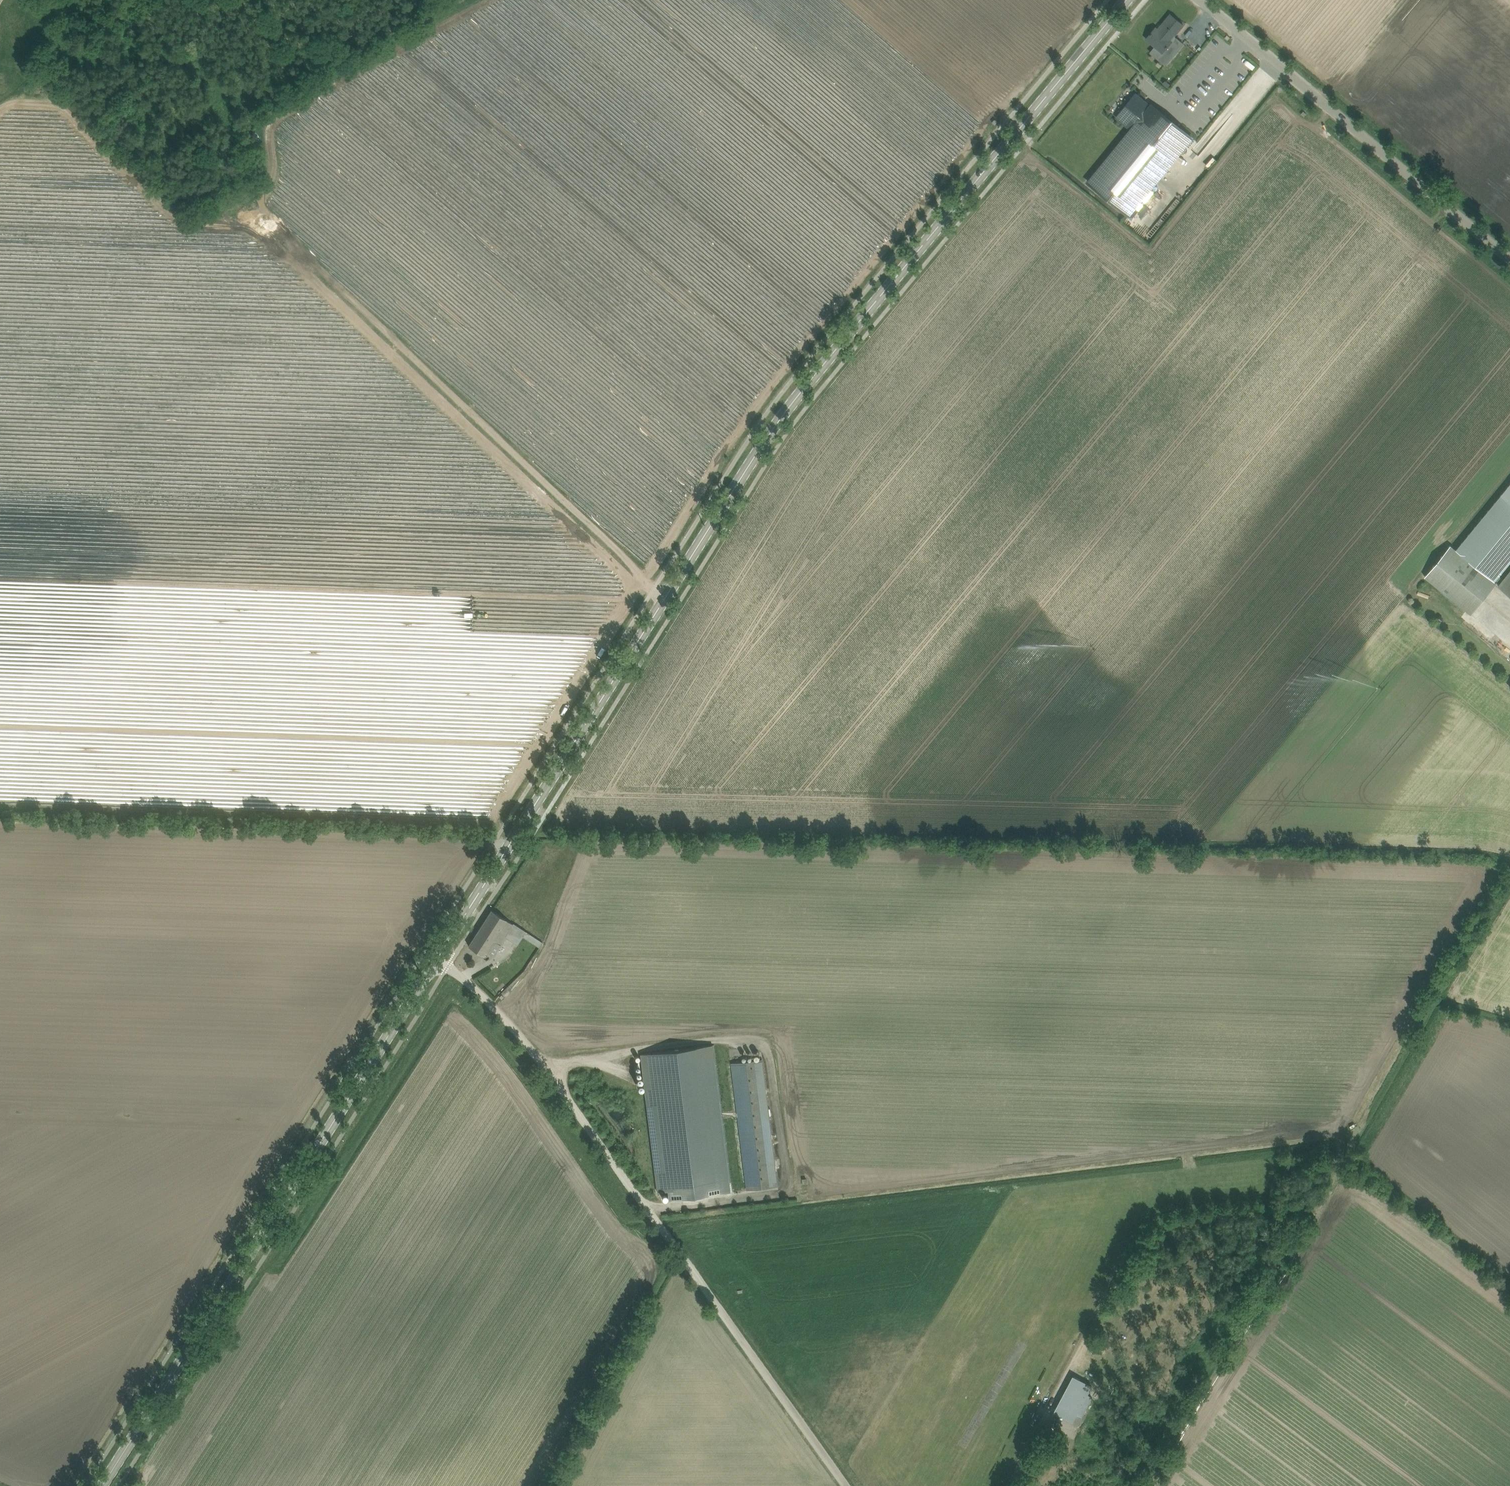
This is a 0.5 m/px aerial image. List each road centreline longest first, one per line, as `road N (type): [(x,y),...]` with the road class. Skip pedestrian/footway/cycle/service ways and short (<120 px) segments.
road 1 (secondary): [(103,1485),(772,431),(1126,0)]
road 2 (track): [(665,598),(270,220),(241,173),(237,127),(211,82),(190,67),(61,42)]
road 3 (track): [(845,1485),(510,1020),(441,954)]
road 4 (unclassified): [(1509,259),(1201,0)]
road 5 (track): [(1150,1485),(1334,1166)]

